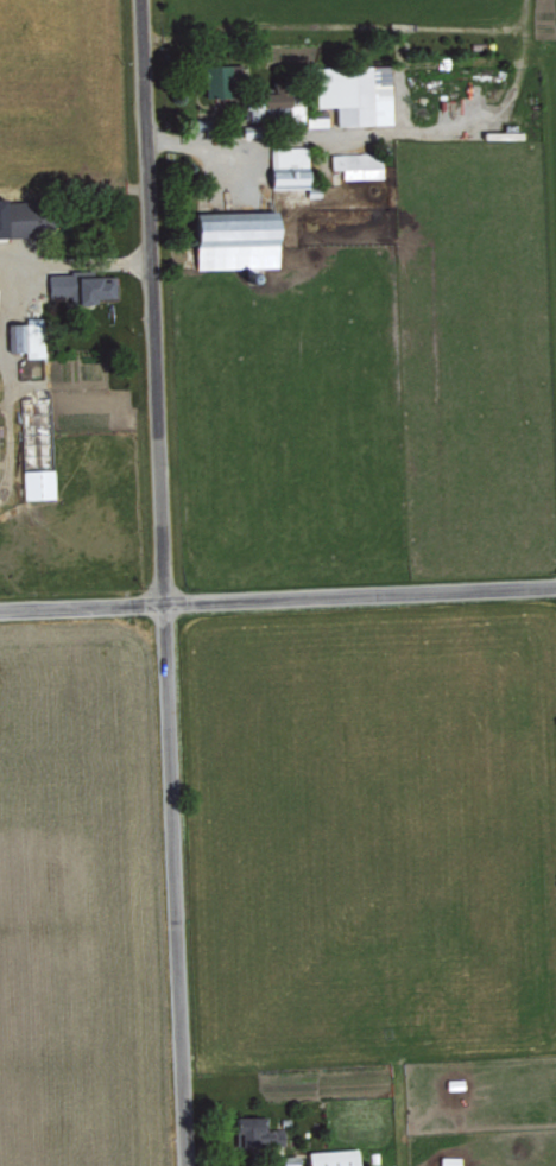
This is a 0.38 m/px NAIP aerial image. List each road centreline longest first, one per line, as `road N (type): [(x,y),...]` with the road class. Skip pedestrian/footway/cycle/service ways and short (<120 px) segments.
road 1 (residential): [(140,0),(187,1165)]
road 2 (tertiary): [(0,612),(555,587)]

